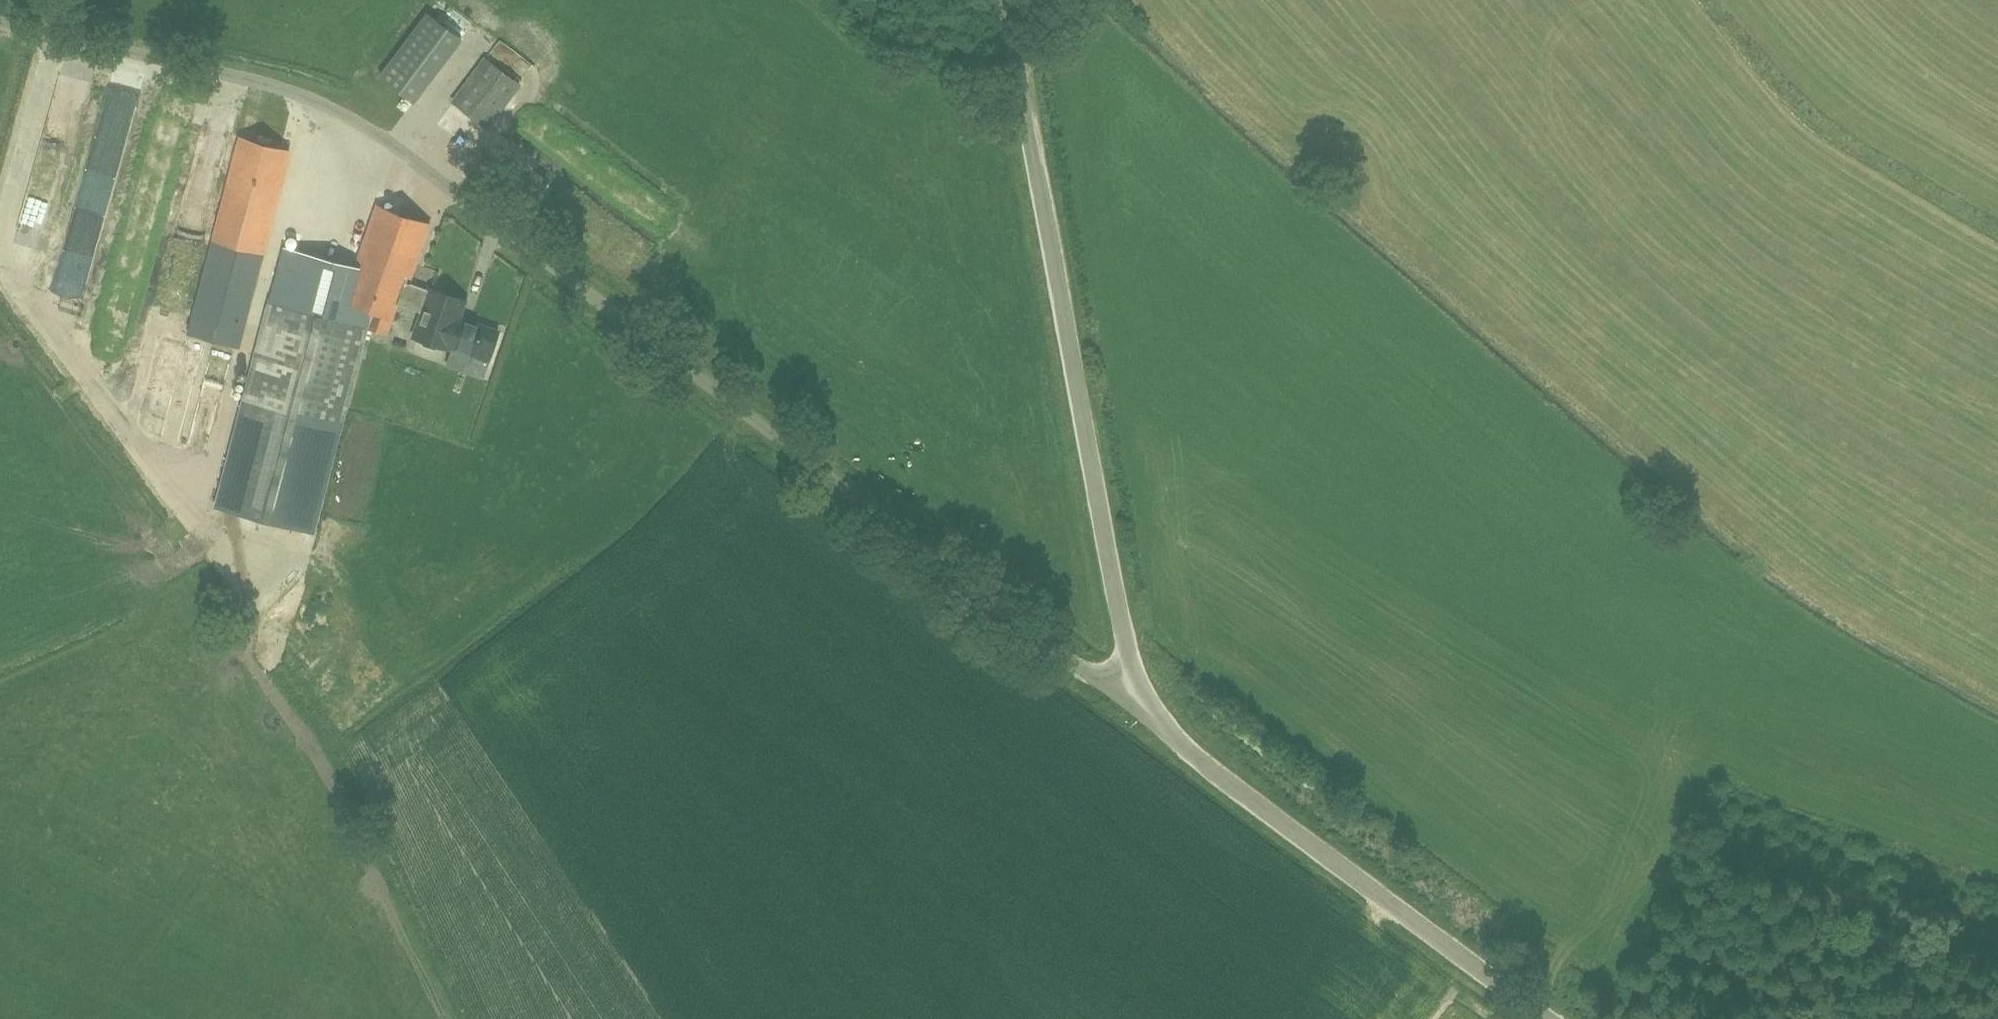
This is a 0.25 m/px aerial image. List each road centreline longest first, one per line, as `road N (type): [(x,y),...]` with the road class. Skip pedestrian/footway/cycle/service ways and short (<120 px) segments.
road 1 (unclassified): [(1140,690),(1076,664),(369,127),(261,82),(0,22)]
road 2 (unclassified): [(1140,690),(1123,636),(1002,0)]
road 3 (unclassified): [(1547,1018),(1181,744),(1140,690)]

